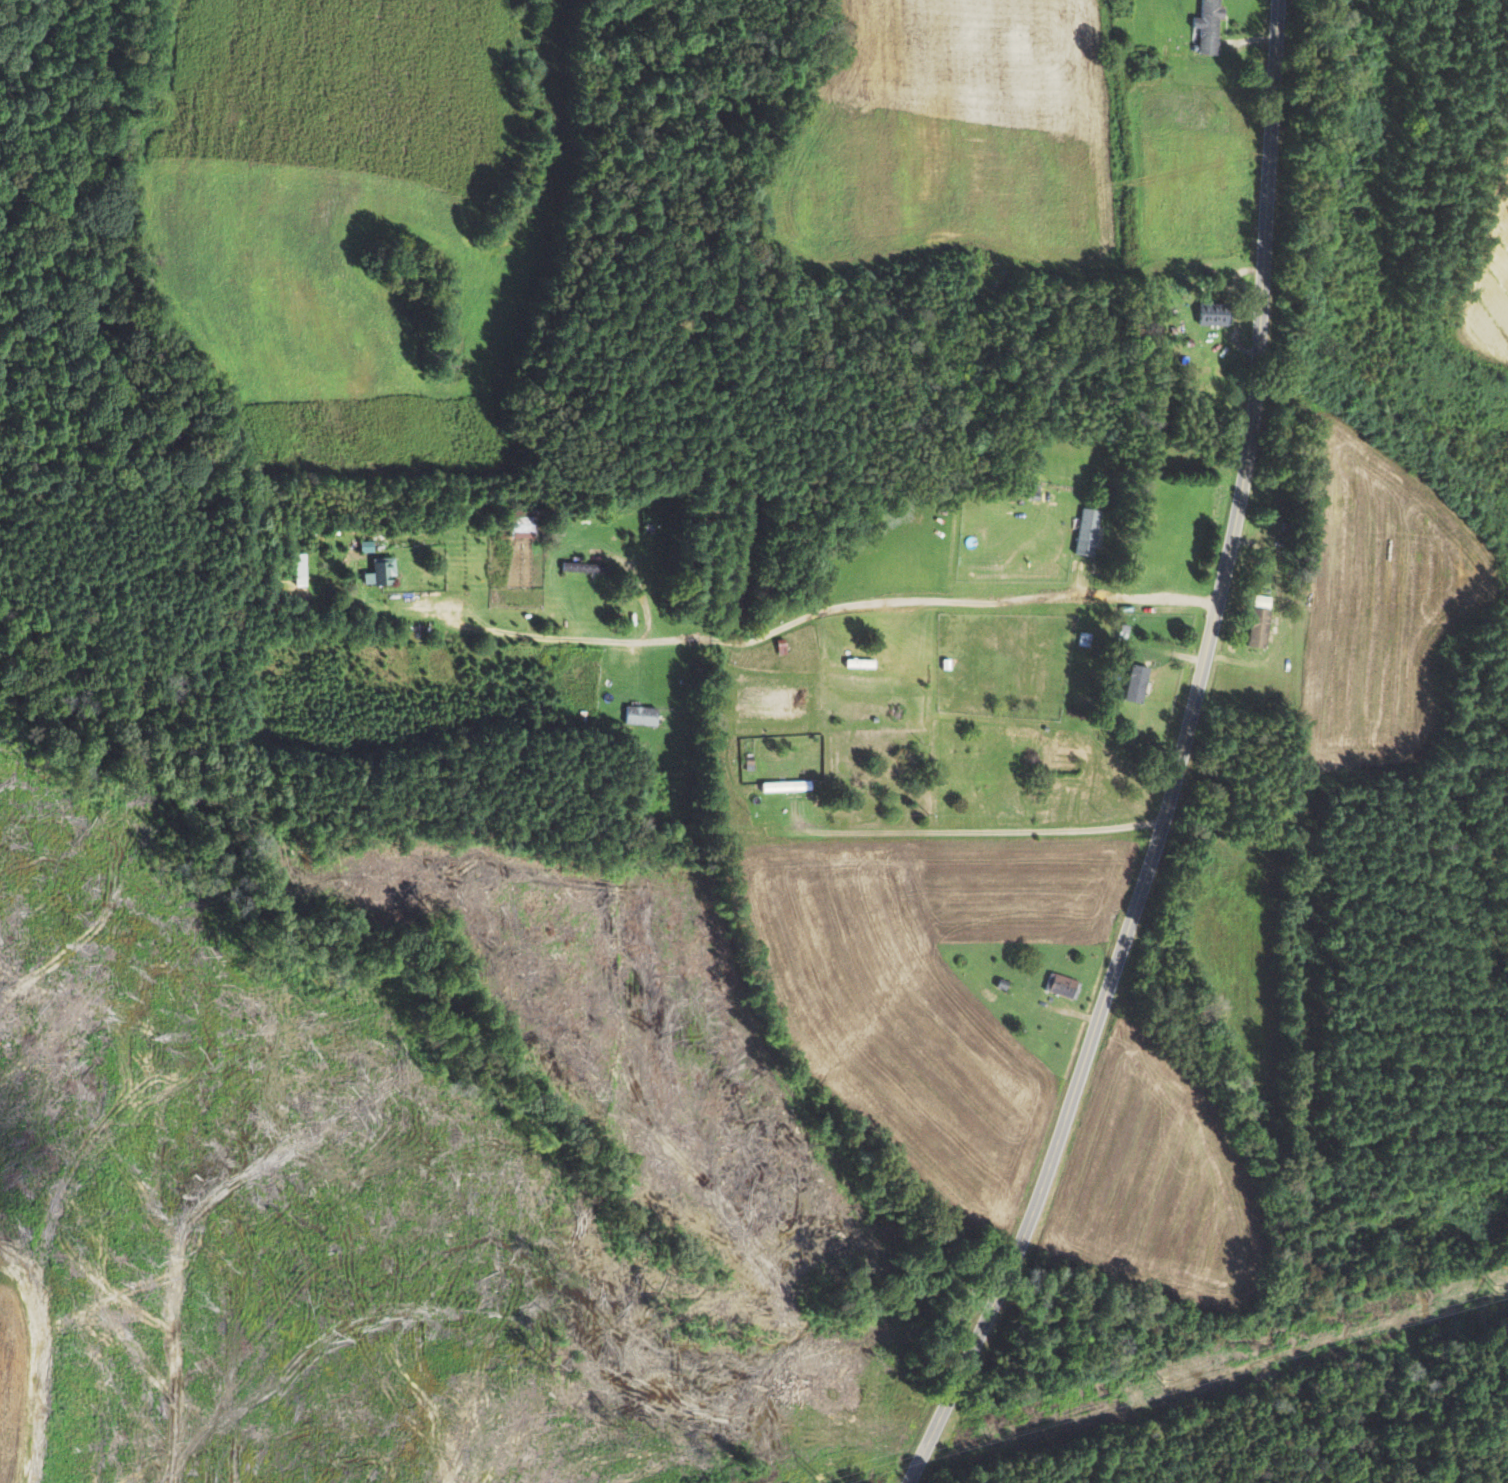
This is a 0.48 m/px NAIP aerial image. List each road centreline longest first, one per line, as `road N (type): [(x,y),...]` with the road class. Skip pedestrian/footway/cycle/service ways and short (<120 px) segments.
road 1 (residential): [(910,1482),(1039,1203),(1159,828),(1240,485),(1280,0)]

